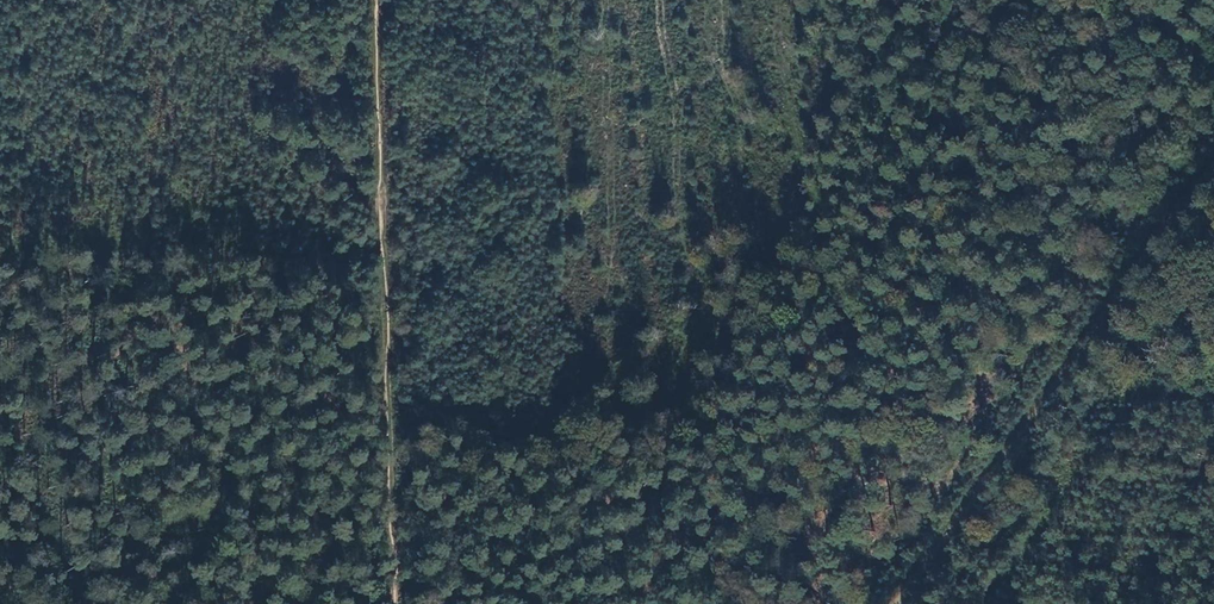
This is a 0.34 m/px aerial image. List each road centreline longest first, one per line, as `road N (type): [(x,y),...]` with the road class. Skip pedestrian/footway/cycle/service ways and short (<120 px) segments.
road 1 (track): [(895,603),(1213,177)]

